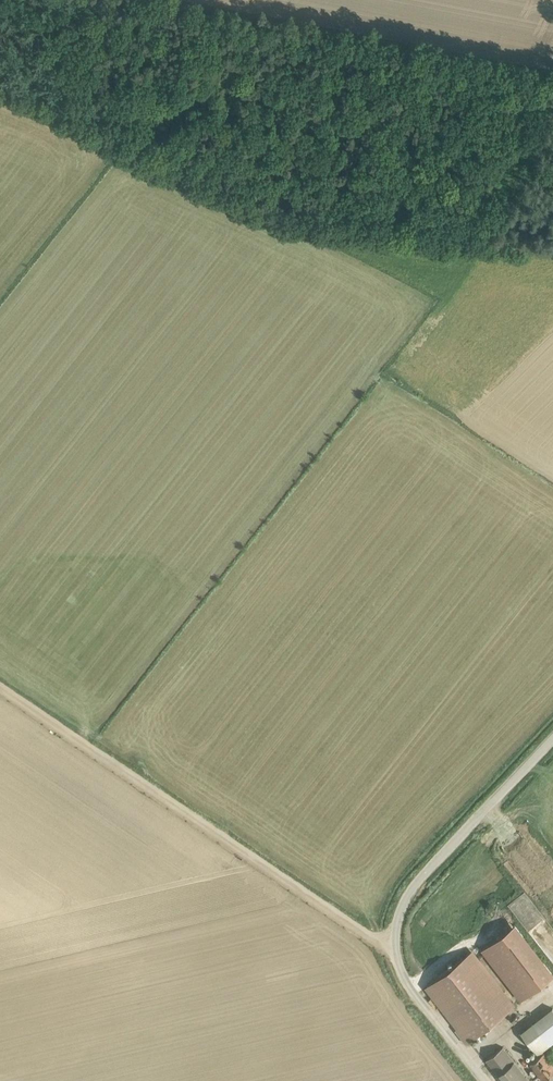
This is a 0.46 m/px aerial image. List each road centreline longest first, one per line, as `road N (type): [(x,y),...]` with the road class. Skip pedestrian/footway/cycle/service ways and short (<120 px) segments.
road 1 (track): [(395,954),(0,684)]
road 2 (unclassified): [(483,1080),(409,988),(395,954),(399,930),(434,866),(552,743)]

